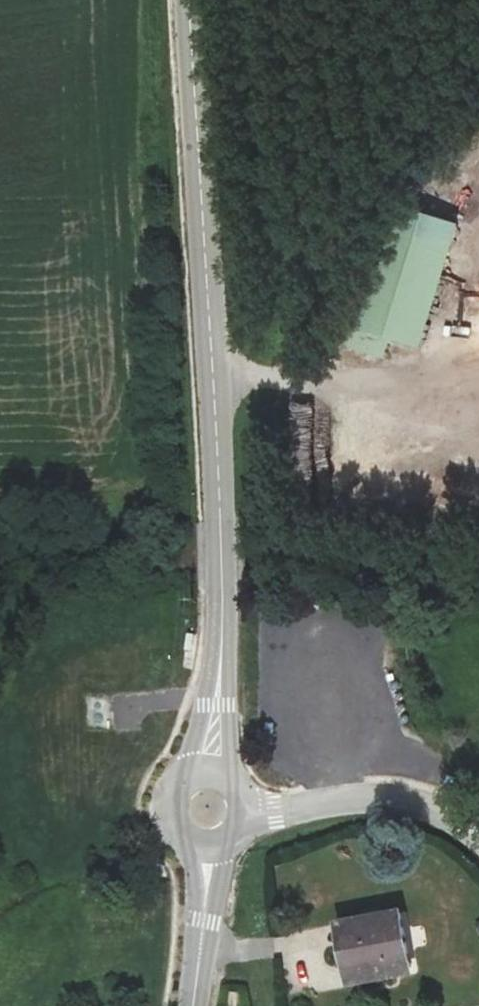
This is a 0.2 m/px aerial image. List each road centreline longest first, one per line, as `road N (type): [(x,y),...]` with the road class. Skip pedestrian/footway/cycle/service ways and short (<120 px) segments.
road 1 (unclassified): [(189,0),(223,586),(208,771)]
road 2 (track): [(478,381),(390,388),(212,371)]
road 3 (unclassified): [(478,832),(436,806),(402,799),(243,810)]
road 4 (unclassified): [(203,844),(193,1005)]

